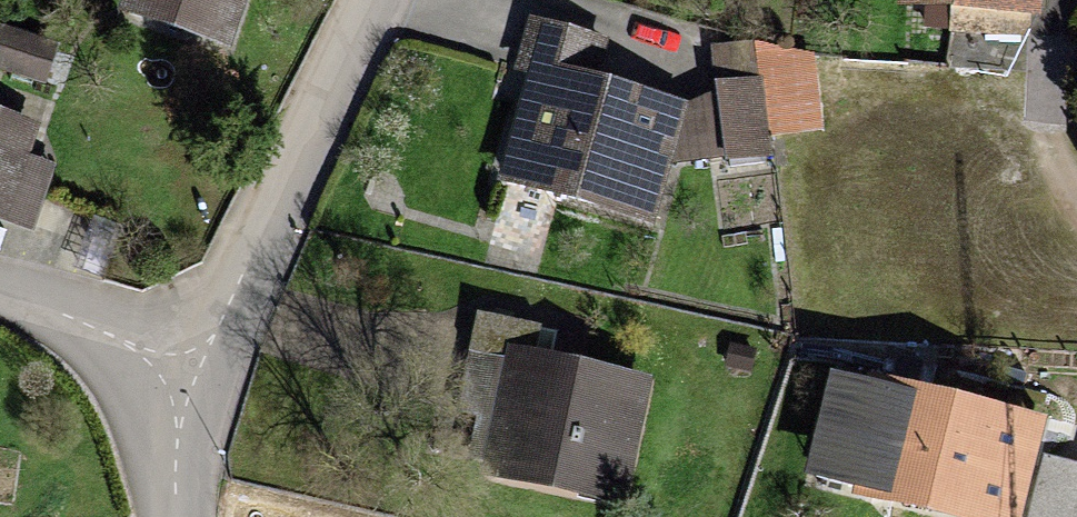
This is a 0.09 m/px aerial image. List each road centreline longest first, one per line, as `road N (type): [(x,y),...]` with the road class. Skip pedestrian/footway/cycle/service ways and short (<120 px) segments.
road 1 (residential): [(206,366),(368,0)]
road 2 (residential): [(0,306),(206,366)]
road 3 (residential): [(188,516),(206,366)]

